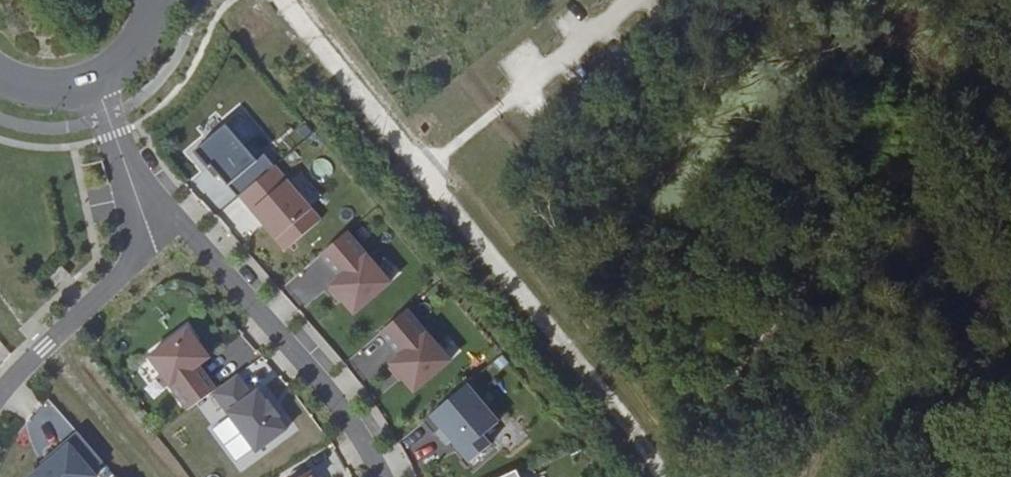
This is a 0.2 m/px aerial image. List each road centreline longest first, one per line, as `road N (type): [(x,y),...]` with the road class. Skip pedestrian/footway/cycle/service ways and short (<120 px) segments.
road 1 (secondary): [(0,70),(52,85),(82,81),(137,43),(156,0)]

